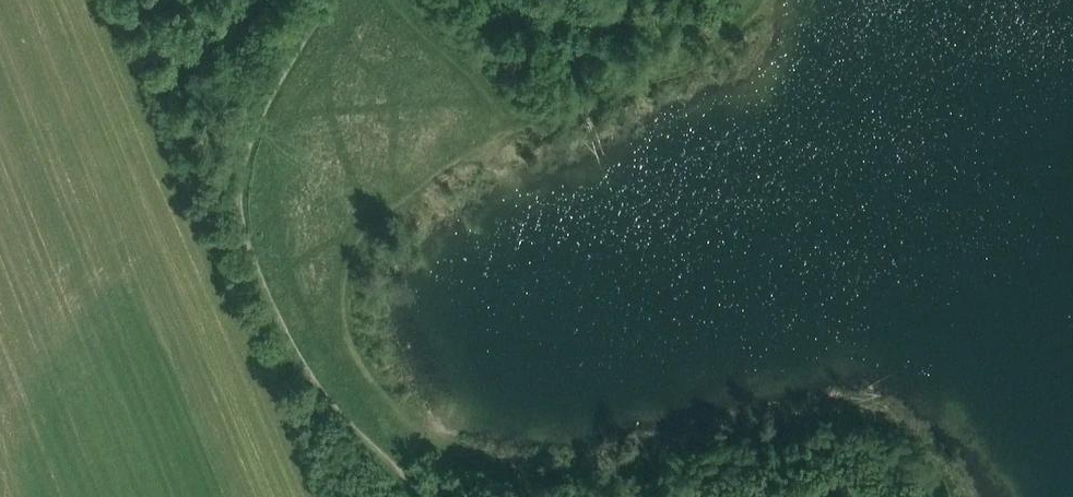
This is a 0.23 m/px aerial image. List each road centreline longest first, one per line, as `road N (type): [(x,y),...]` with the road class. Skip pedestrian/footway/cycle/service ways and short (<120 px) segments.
road 1 (track): [(428,496),(360,421),(265,259),(253,195),(260,131),(337,0)]

